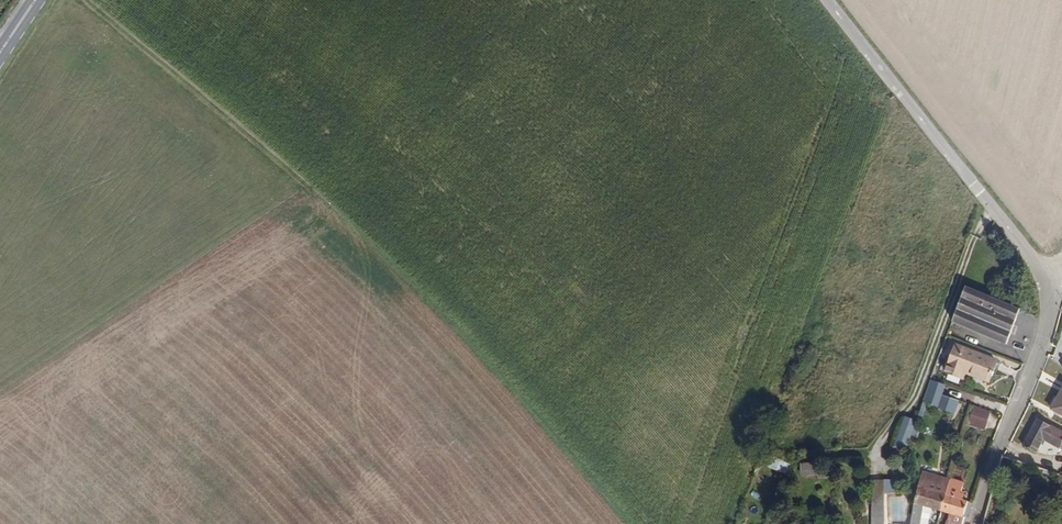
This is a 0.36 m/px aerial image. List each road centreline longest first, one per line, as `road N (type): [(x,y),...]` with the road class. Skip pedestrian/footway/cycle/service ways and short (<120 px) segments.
road 1 (unclassified): [(1046,285),(1035,249),(830,0)]
road 2 (unclassified): [(988,523),(1055,312),(1046,285)]

